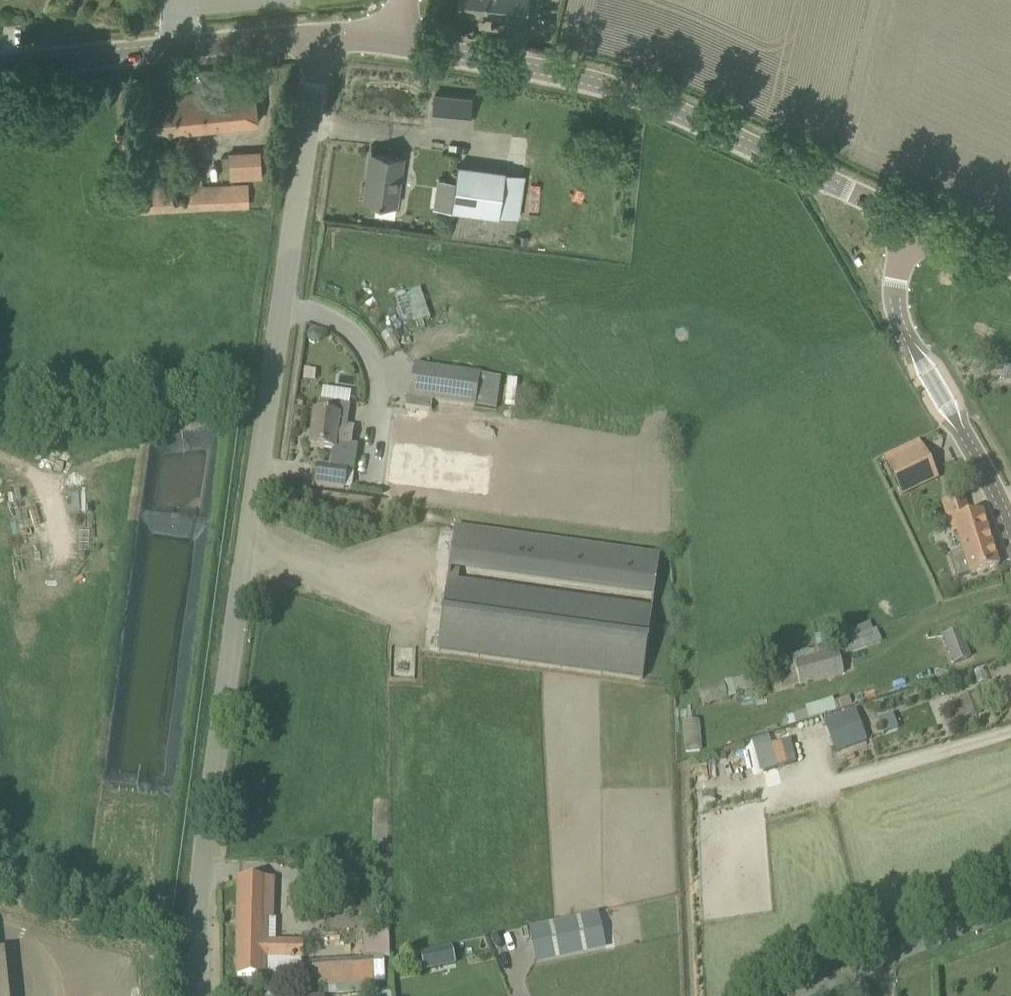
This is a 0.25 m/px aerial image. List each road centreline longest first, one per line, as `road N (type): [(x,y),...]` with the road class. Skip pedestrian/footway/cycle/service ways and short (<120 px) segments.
road 1 (unclassified): [(201,995),(201,901),(324,33)]
road 2 (tertiary): [(914,224),(711,125),(576,74),(390,44)]
road 3 (unclassified): [(1010,534),(972,445),(902,326),(898,257),(914,224)]
road 4 (tertiary): [(324,33),(0,64)]
road 5 (unclassified): [(784,995),(1010,910)]

